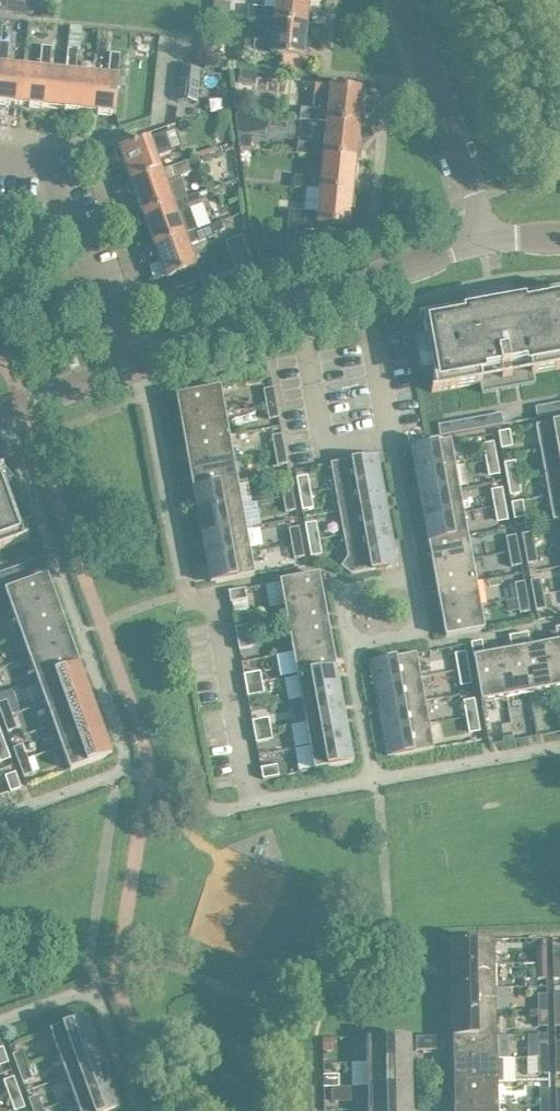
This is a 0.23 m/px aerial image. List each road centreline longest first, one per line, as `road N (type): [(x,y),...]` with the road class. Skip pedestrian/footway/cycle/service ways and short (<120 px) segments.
road 1 (residential): [(297,305),(322,445),(393,432),(364,281)]
road 2 (residential): [(141,362),(63,154),(0,147)]
road 3 (residential): [(485,237),(404,0)]
road 4 (residential): [(297,305),(141,362)]
road 5 (residential): [(141,362),(0,413)]
road 6 (residential): [(141,1110),(97,987)]
road 7 (residential): [(485,237),(364,281)]

